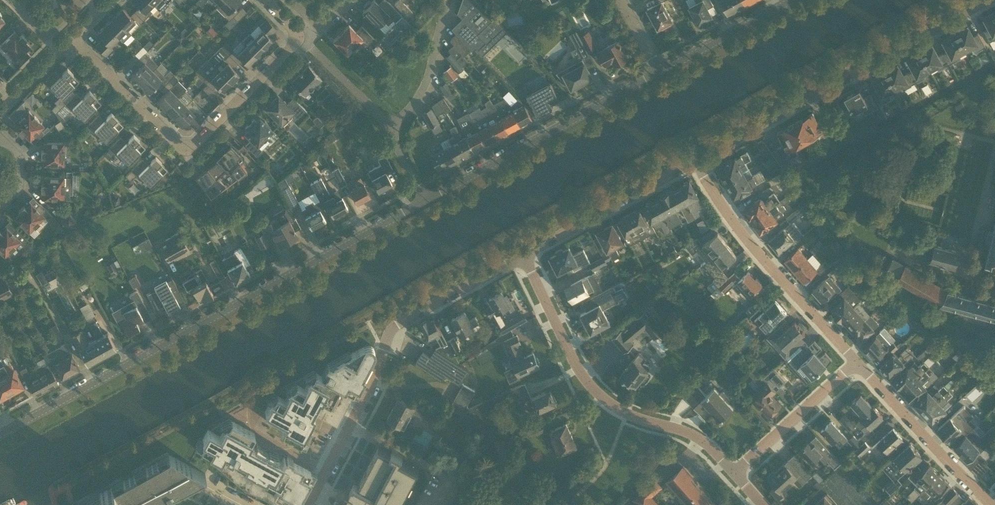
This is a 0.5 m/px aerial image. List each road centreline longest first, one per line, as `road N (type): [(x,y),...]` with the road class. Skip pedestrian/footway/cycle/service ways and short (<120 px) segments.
road 1 (residential): [(0,435),(426,199)]
road 2 (residential): [(309,504),(391,329),(524,256)]
road 3 (residential): [(693,159),(987,0)]
road 4 (residential): [(299,37),(194,144),(179,145),(70,38)]
road 5 (residential): [(735,472),(690,433),(629,414),(590,386),(524,256)]
road 6 (residential): [(426,199),(659,73)]
road 7 (residential): [(856,361),(763,260),(693,159)]
road 8 (residential): [(993,504),(856,361)]
road 9 (residential): [(524,256),(693,159)]
road 10 (residential): [(735,472),(856,361)]
road 11 (residential): [(659,73),(791,0)]
road 12 (residential): [(387,131),(418,101),(446,4)]

